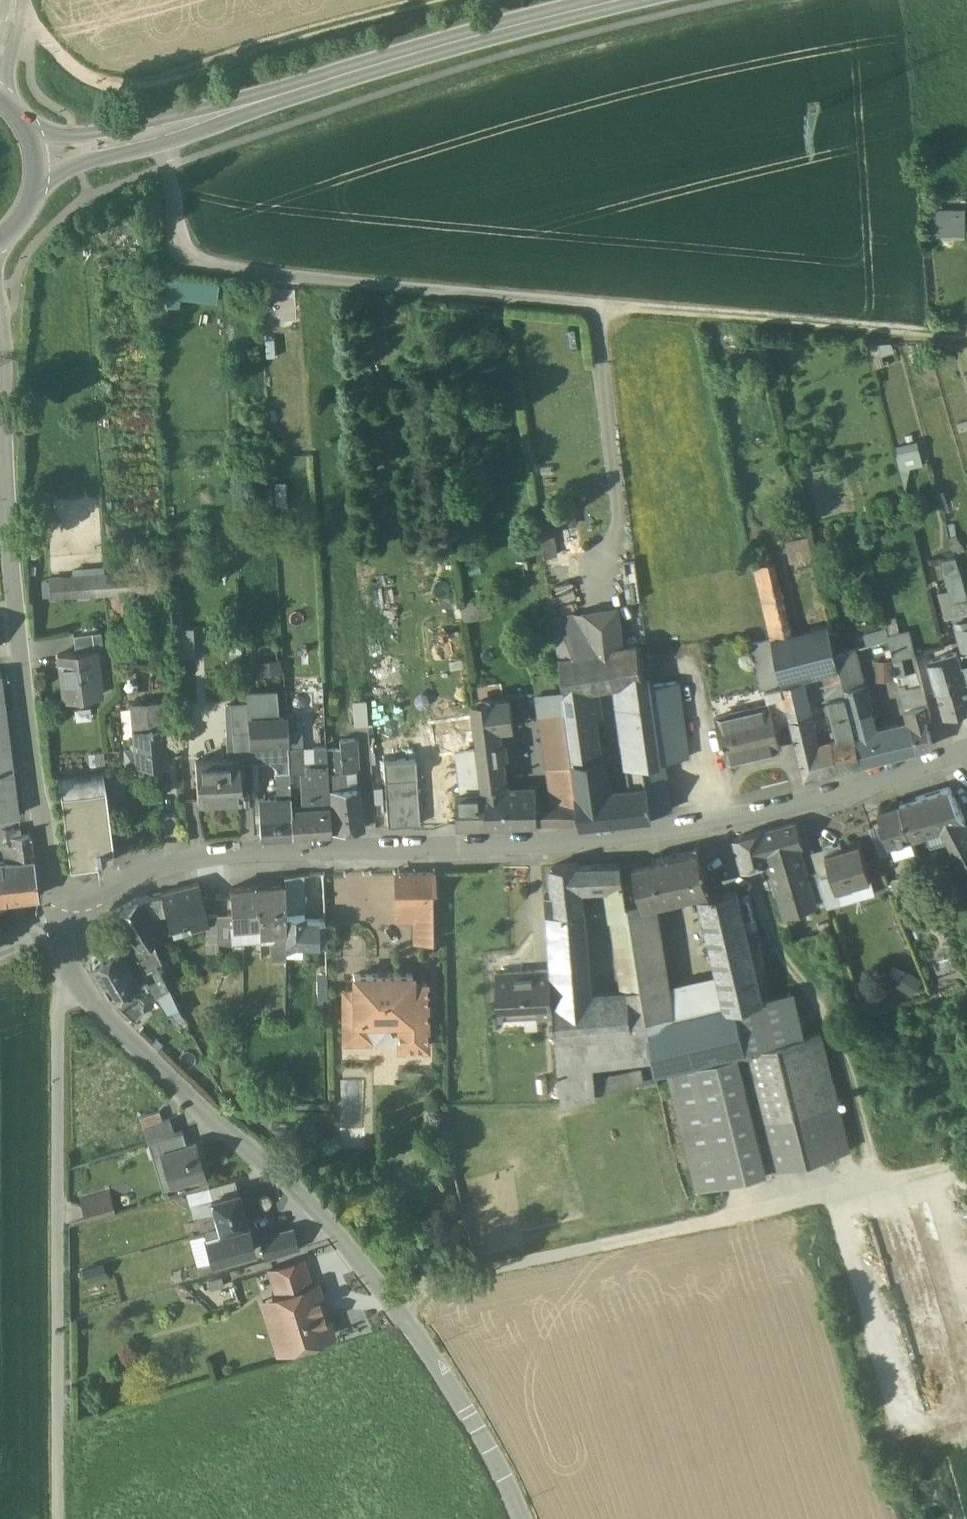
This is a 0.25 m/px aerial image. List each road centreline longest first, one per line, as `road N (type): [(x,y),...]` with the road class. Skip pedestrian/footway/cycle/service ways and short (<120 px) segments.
road 1 (residential): [(66,895),(102,895),(217,858),(629,842),(760,817),(966,756)]
road 2 (tertiary): [(520,1518),(472,1420),(327,1216),(75,979),(62,933),(66,895)]
road 3 (track): [(966,1160),(414,1285),(392,1302)]
road 4 (track): [(68,966),(56,985),(56,1518)]
road 5 (tertiary): [(66,895),(51,881),(39,818),(0,391)]
road 6 (track): [(19,10),(71,69),(135,85),(435,0)]
road 7 (secondary): [(623,0),(209,116)]
road 8 (track): [(966,333),(592,303)]
road 9 (secondary): [(43,181),(209,116)]
road 10 (secondary): [(209,116),(36,131)]

